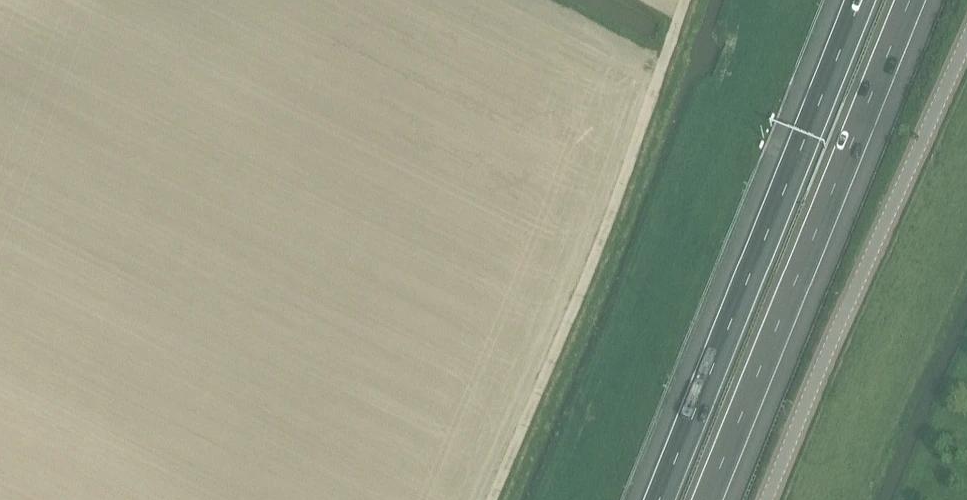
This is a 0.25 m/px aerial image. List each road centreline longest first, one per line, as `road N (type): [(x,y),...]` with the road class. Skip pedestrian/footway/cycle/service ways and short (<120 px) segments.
road 1 (motorway): [(708,499),(910,0)]
road 2 (motorway): [(861,0),(661,499)]
road 3 (tertiary): [(767,499),(966,41)]

